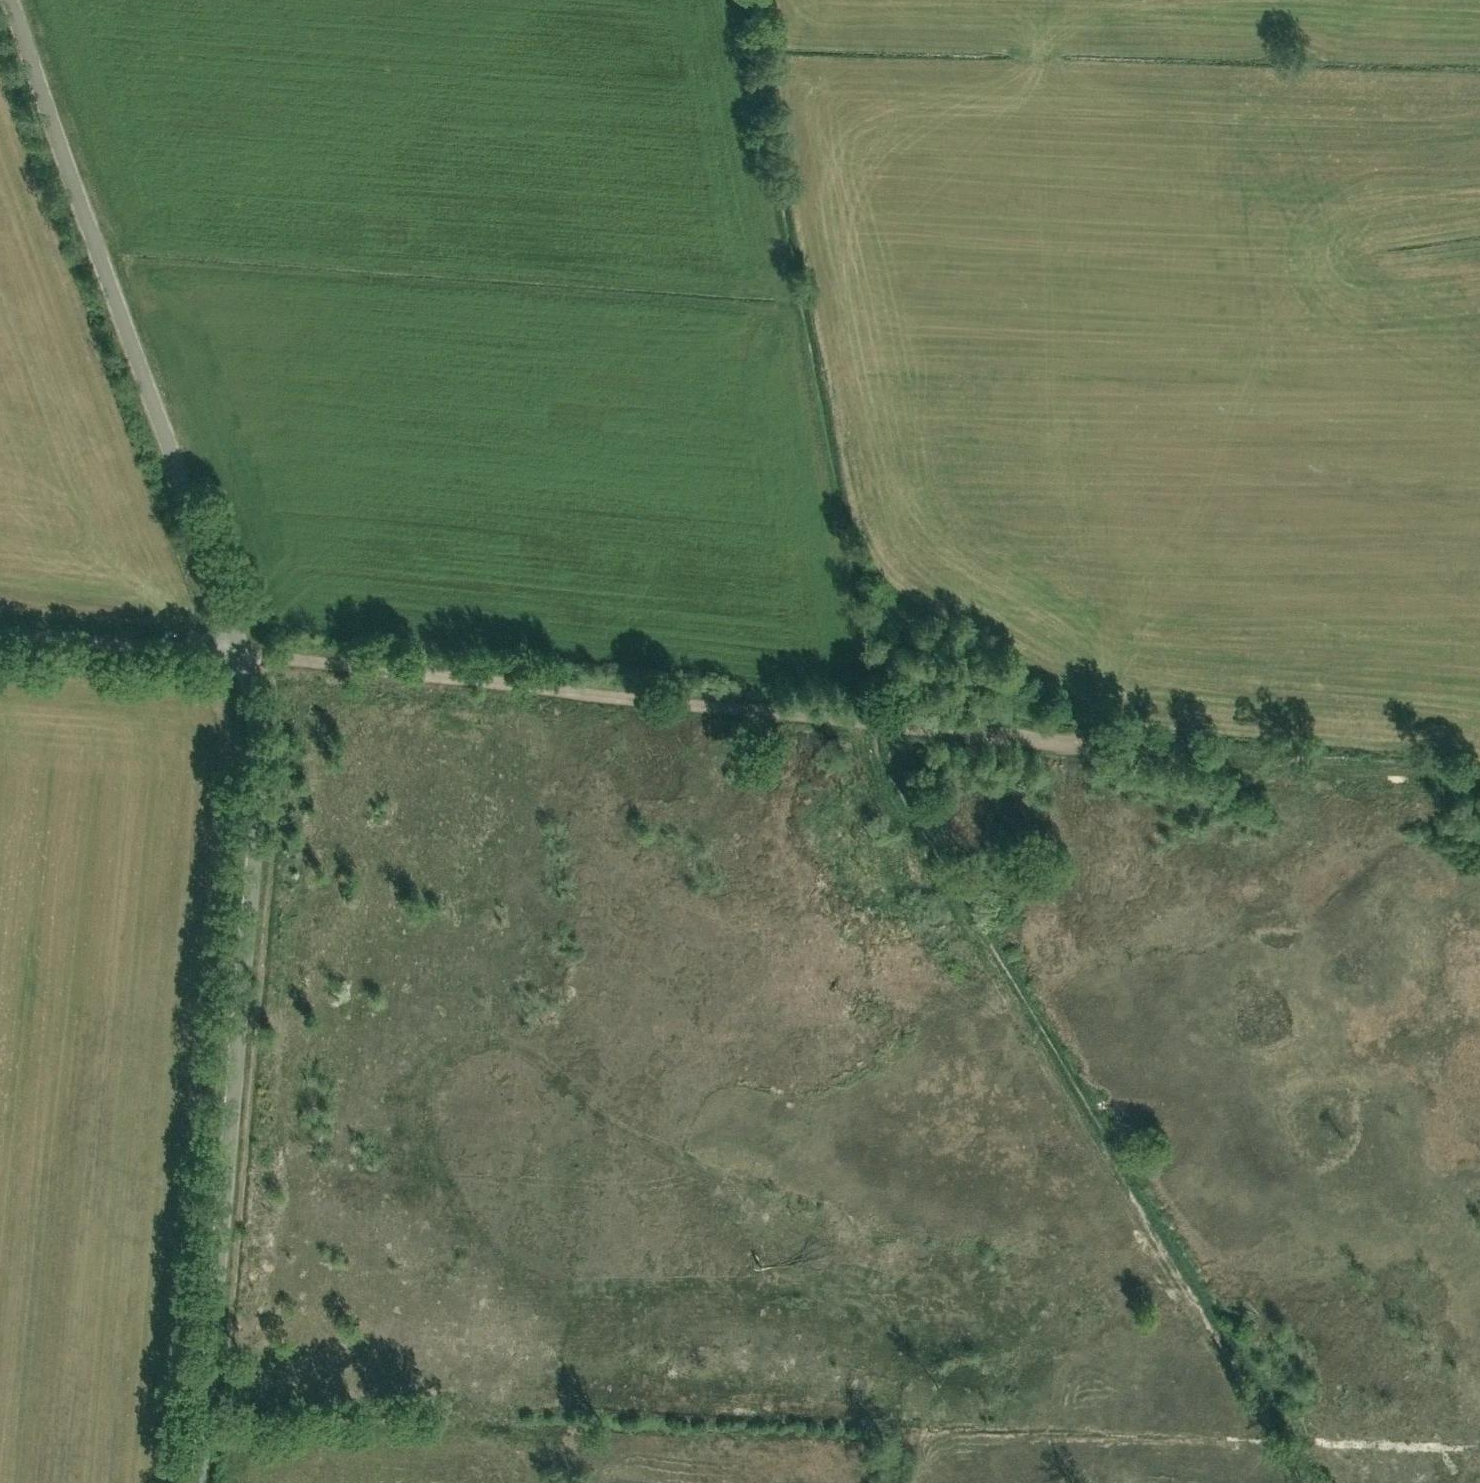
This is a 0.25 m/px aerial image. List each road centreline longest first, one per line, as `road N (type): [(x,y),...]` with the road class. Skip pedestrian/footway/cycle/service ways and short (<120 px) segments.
road 1 (track): [(240,647),(1479,787)]
road 2 (unclassified): [(199,1482),(262,754),(255,690),(240,647)]
road 3 (unclassified): [(240,647),(10,0)]
road 4 (unclassified): [(240,647),(0,632)]

